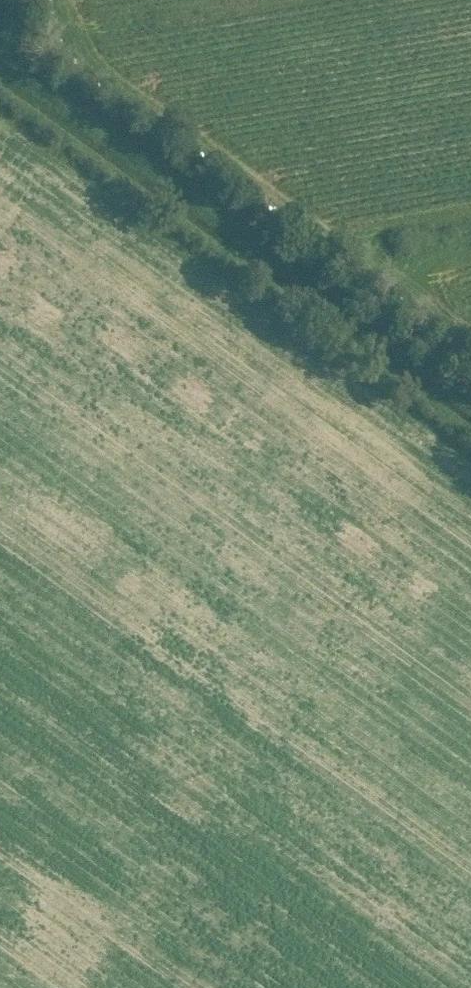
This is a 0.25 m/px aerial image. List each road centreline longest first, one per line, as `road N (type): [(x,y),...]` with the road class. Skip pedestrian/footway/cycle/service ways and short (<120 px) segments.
road 1 (track): [(470,391),(17,61),(18,0)]

